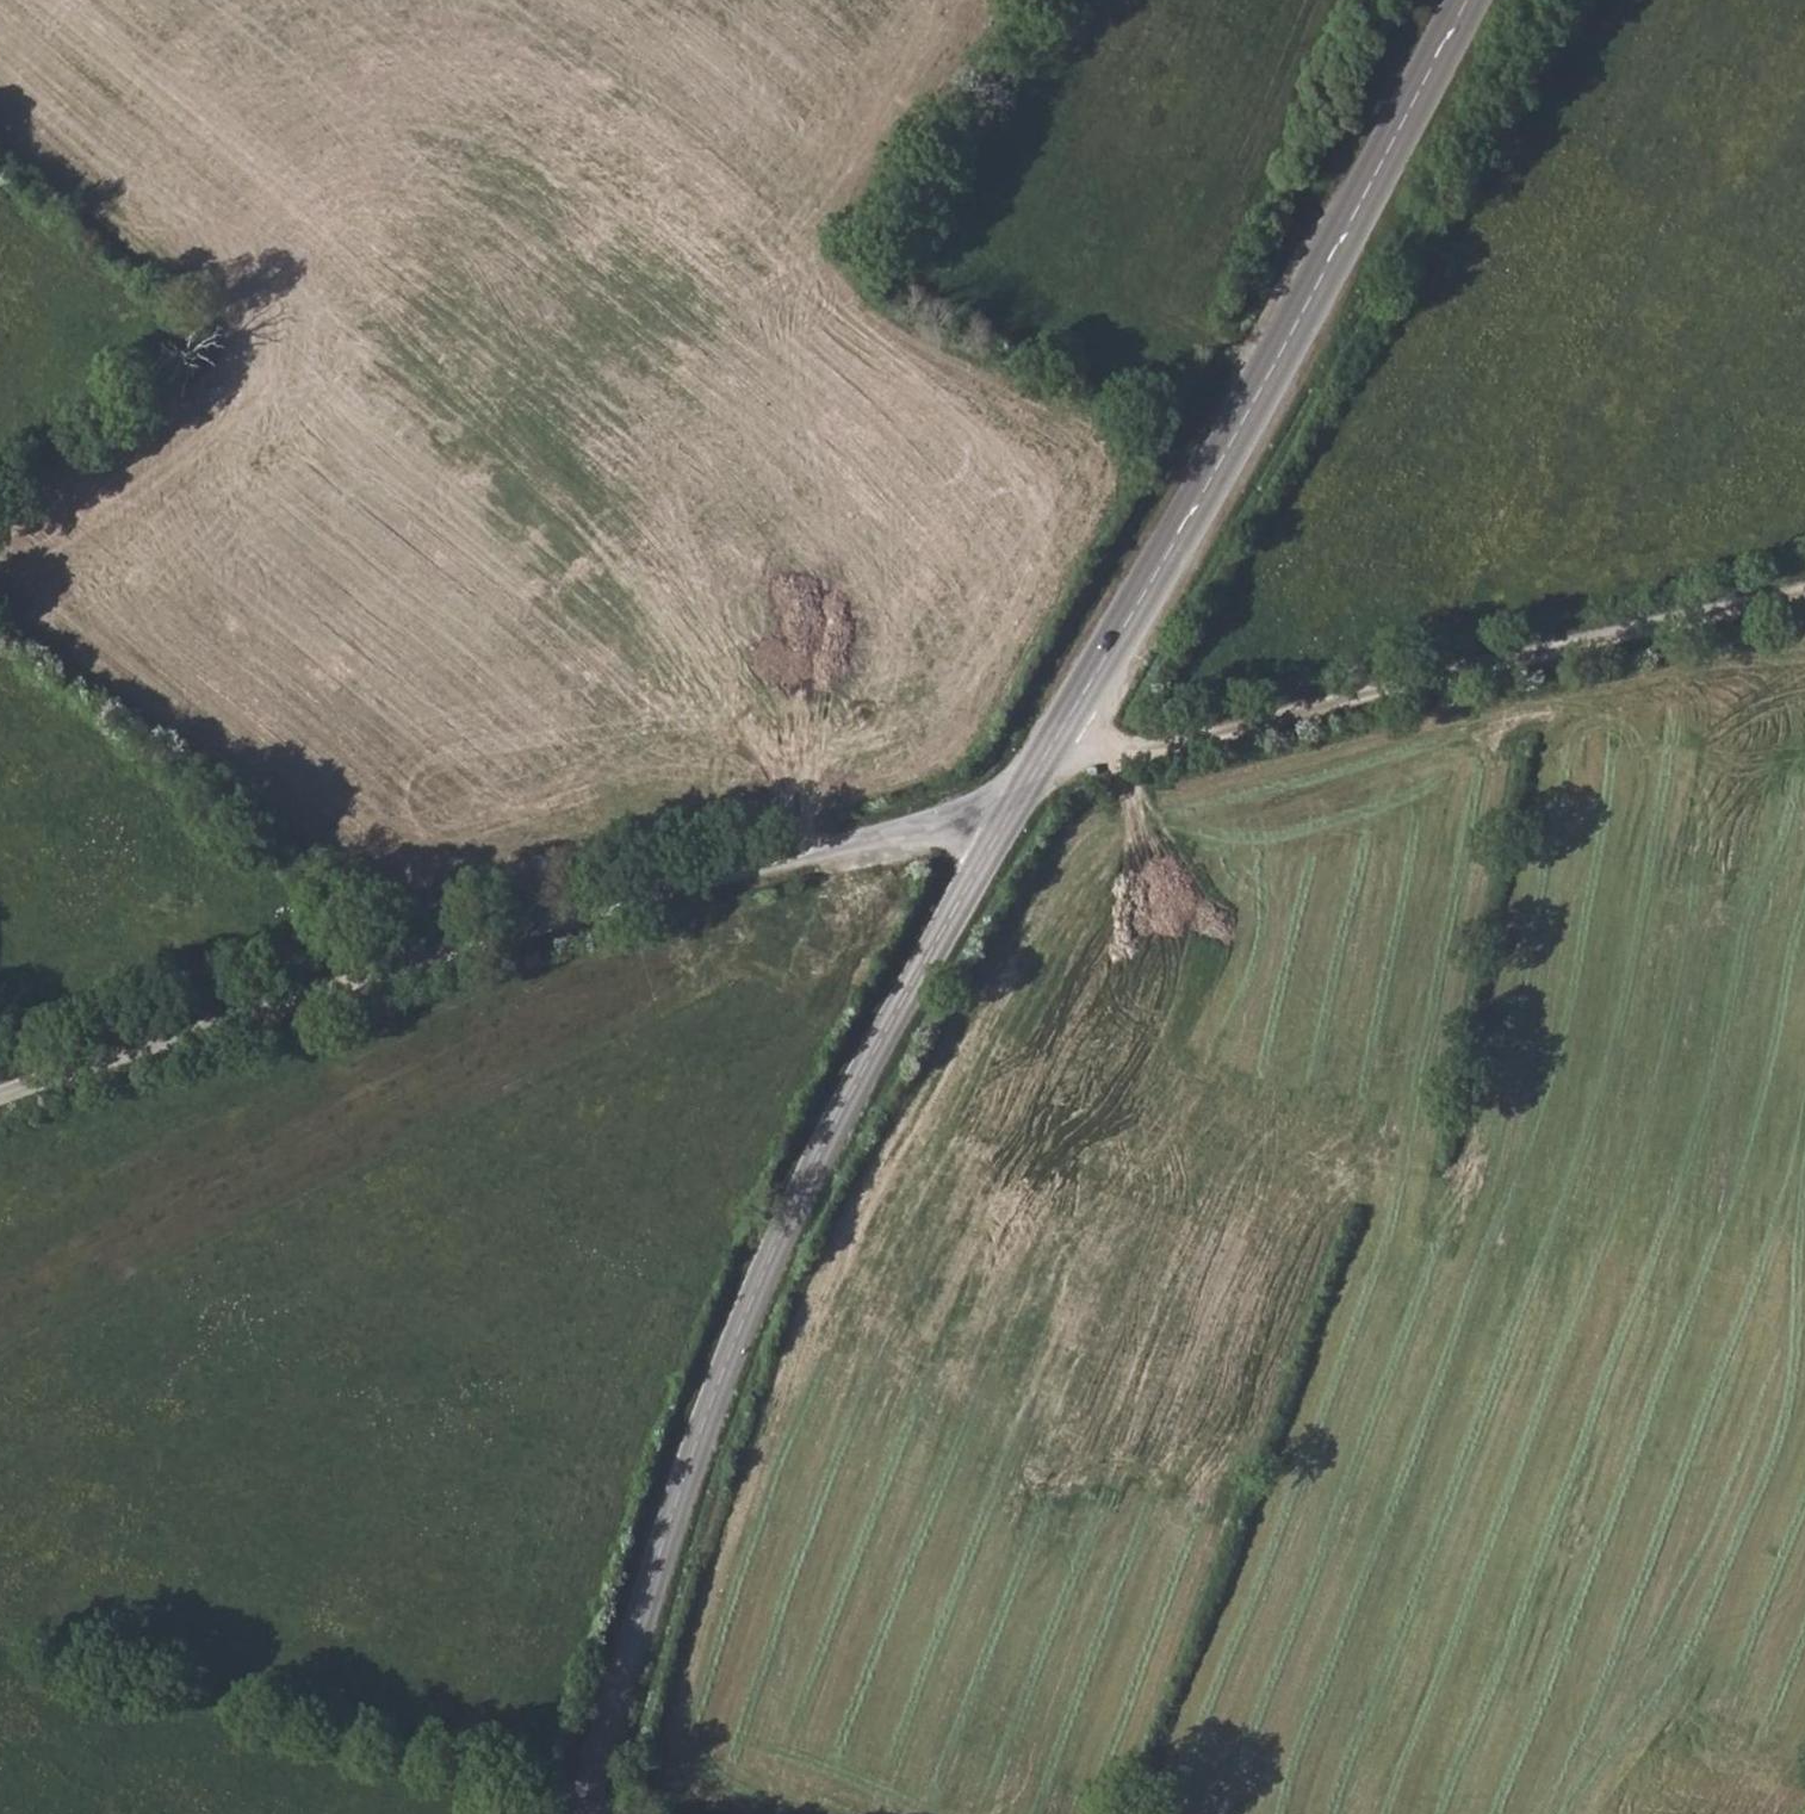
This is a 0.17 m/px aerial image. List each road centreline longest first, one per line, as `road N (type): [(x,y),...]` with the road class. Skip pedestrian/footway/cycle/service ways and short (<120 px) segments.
road 1 (tertiary): [(590,1813),(727,1372),(789,1229),(1003,835)]
road 2 (unclassified): [(0,1093),(782,861),(927,825),(1003,835)]
road 3 (tertiary): [(1003,835),(1311,304),(1468,0)]
road 4 (track): [(1055,742),(1110,756),(1161,747),(1804,591)]

